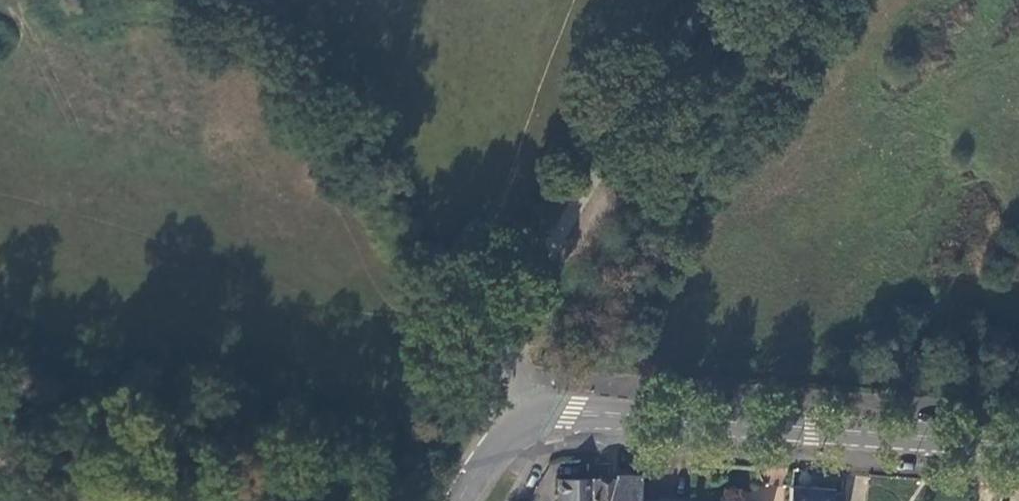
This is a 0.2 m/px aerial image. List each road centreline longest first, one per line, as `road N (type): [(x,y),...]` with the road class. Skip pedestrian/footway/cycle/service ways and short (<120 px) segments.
road 1 (secondary): [(1018,445),(572,411),(526,423)]
road 2 (residential): [(526,423),(509,365),(522,309),(571,212),(710,0)]

